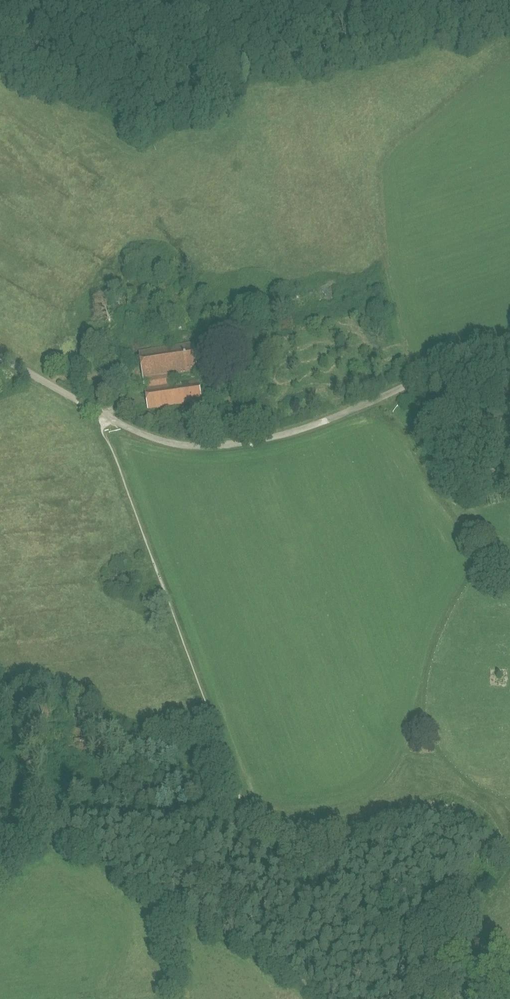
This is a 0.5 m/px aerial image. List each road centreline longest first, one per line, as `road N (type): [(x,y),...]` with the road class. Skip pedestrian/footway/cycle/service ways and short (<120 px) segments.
road 1 (track): [(509,344),(257,439),(168,441),(104,413)]

